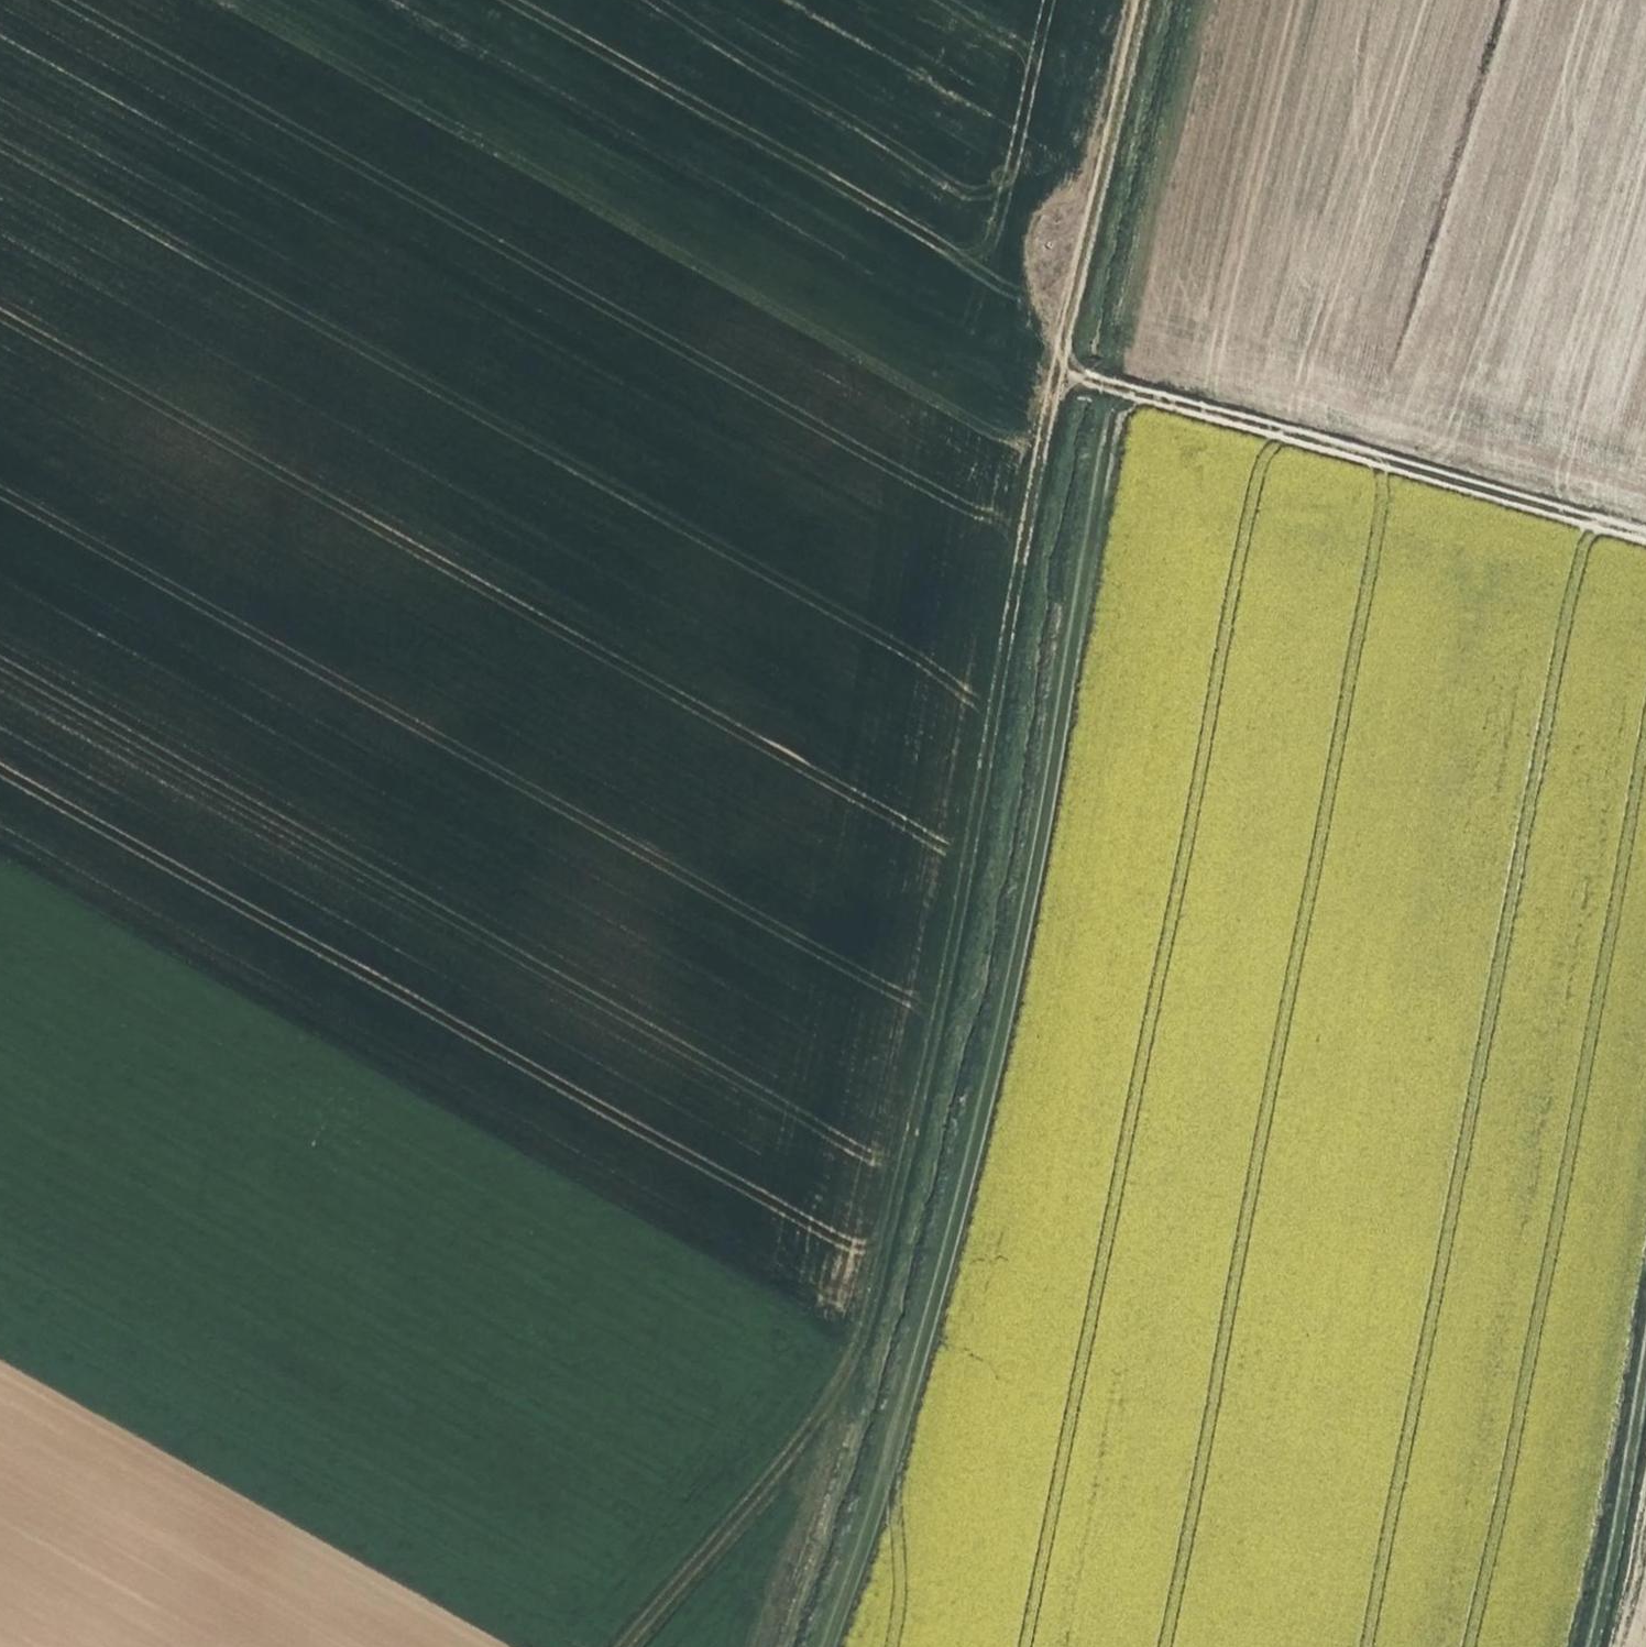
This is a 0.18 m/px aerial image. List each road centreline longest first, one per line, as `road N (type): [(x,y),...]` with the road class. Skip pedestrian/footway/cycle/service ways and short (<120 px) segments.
road 1 (track): [(1143,0),(1053,373),(983,861),(867,1393),(641,1646)]
road 2 (track): [(1645,526),(1053,373)]
road 3 (track): [(1645,1413),(1603,1646)]

